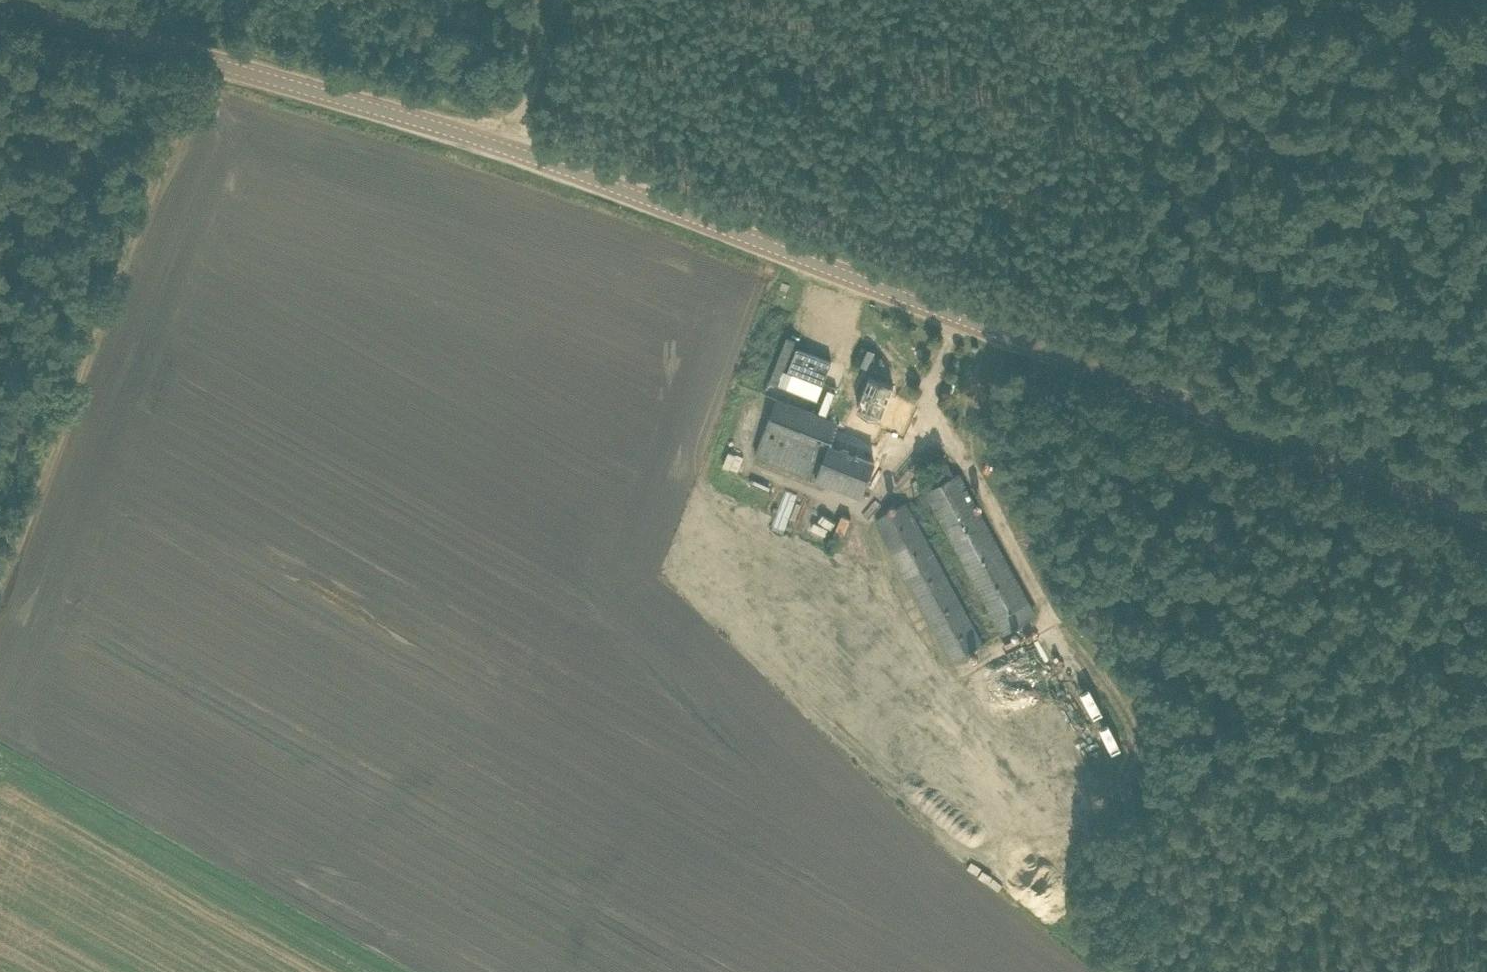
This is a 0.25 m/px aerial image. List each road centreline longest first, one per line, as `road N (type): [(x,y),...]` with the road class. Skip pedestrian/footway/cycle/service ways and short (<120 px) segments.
road 1 (tertiary): [(1486,518),(513,149),(0,3)]
road 2 (track): [(1131,971),(1061,899),(1157,729),(991,482),(980,326)]
road 3 (track): [(513,149),(554,0)]
road 4 (track): [(1348,0),(1486,52)]

